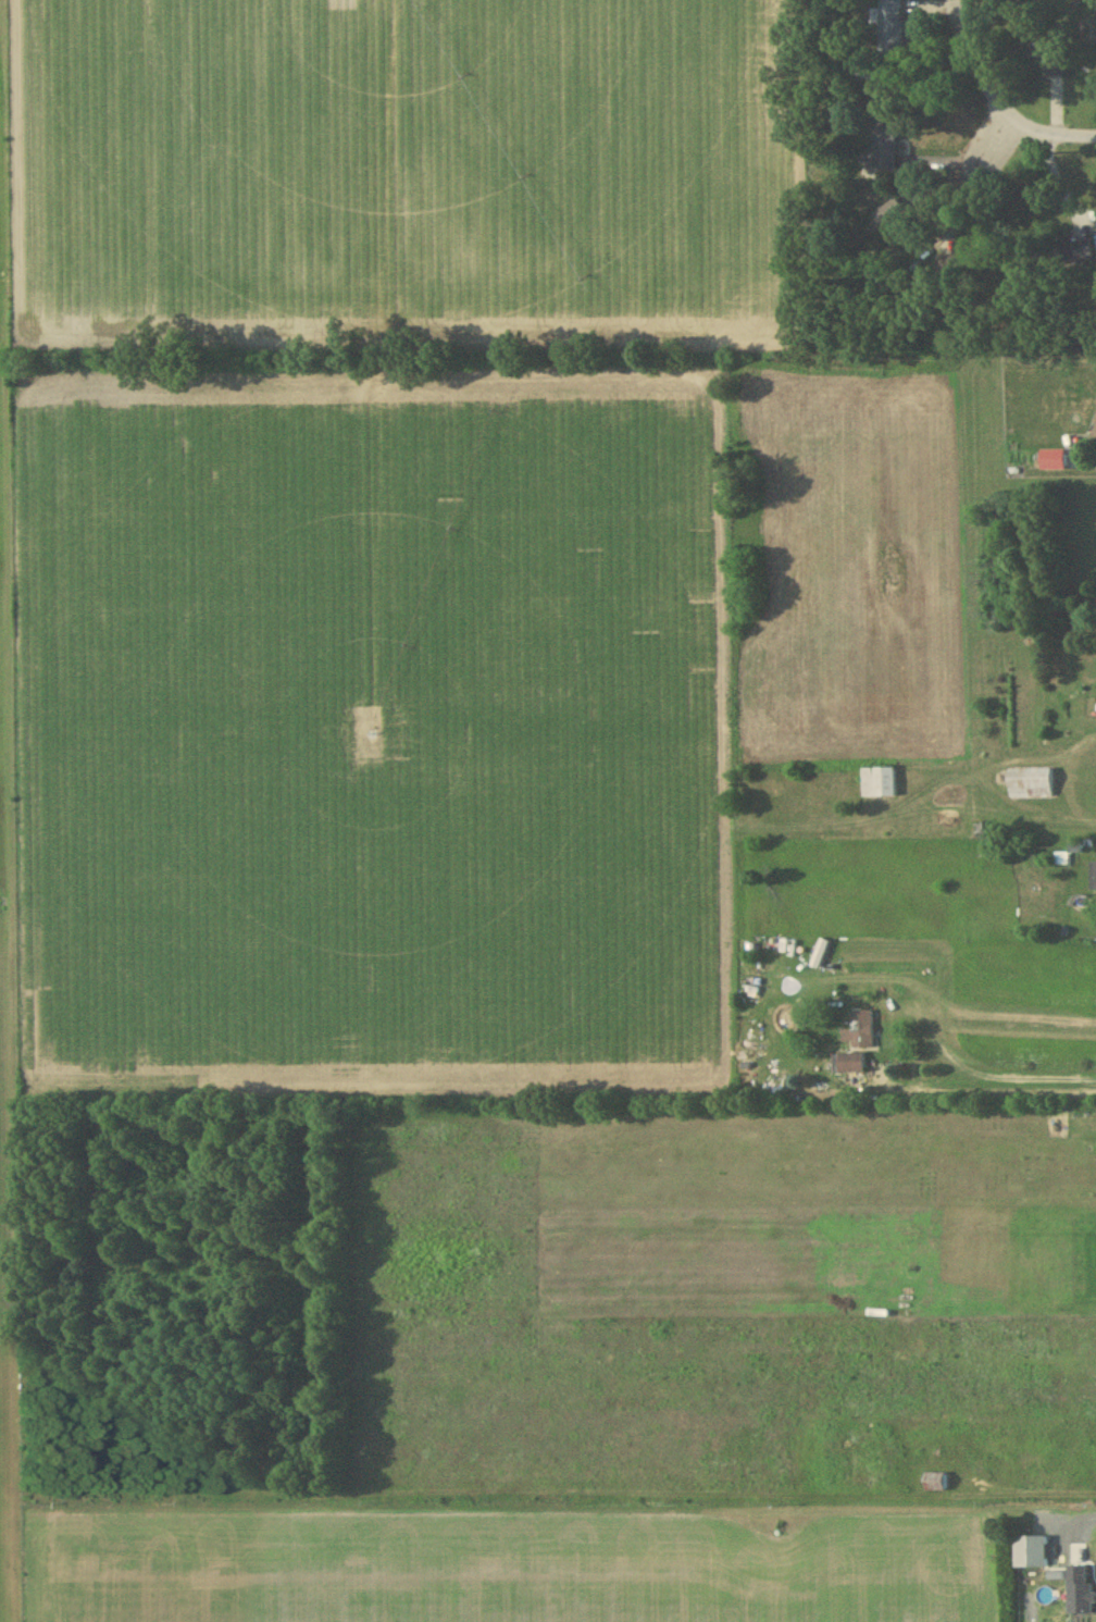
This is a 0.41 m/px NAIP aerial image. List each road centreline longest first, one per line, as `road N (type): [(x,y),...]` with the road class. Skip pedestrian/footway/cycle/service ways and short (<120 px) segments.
road 1 (residential): [(1095,134),(1009,125),(964,52),(950,0)]

